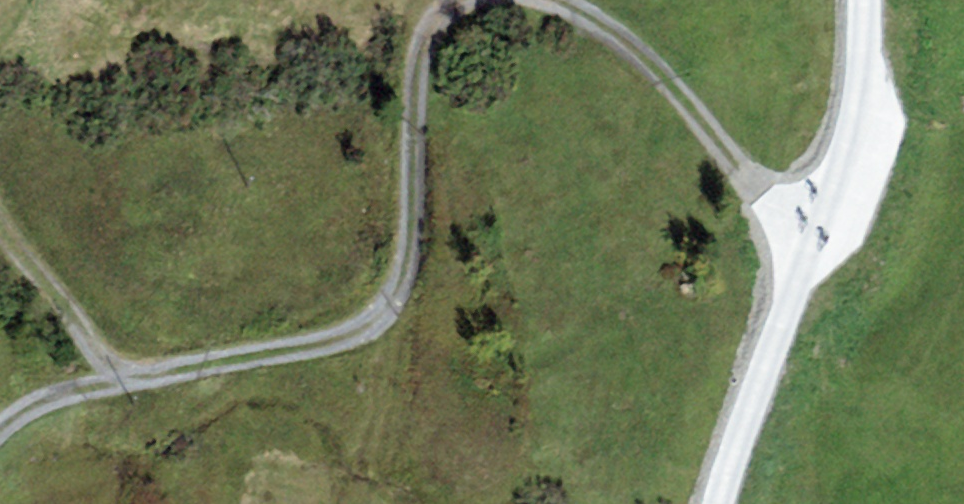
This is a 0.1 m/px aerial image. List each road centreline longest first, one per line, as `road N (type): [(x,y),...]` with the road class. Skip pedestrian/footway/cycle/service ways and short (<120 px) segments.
road 1 (track): [(0,428),(40,401),(316,345),(386,316),(407,255),(415,76),(427,33),(462,0)]
road 2 (unclassified): [(720,503),(808,253),(848,174),(874,69),(874,0)]
road 3 (track): [(546,0),(614,33),(808,253)]
road 4 (track): [(0,214),(133,380)]

